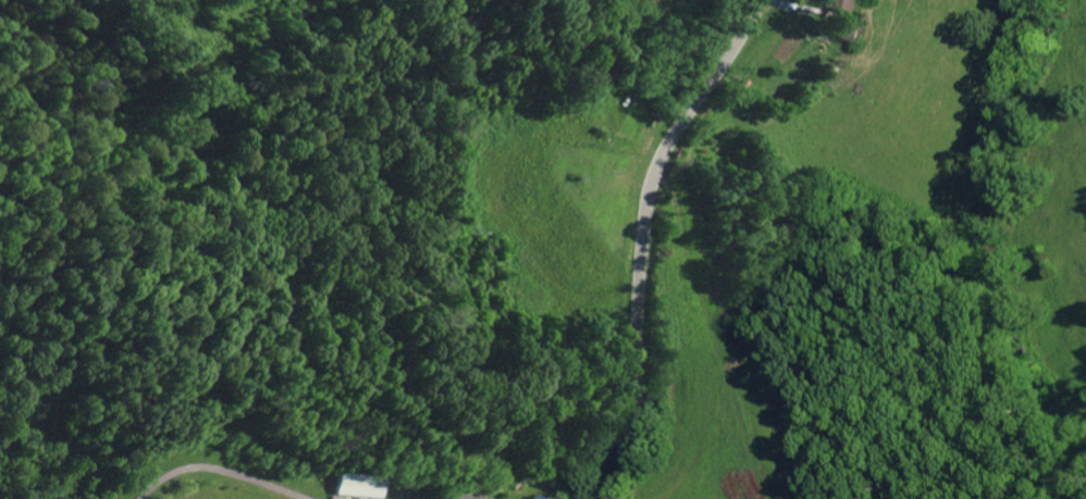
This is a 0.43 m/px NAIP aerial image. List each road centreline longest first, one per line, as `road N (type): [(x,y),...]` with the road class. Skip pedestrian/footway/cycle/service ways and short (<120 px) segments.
road 1 (tertiary): [(586,498),(617,410),(632,184),(659,125),(743,0)]

